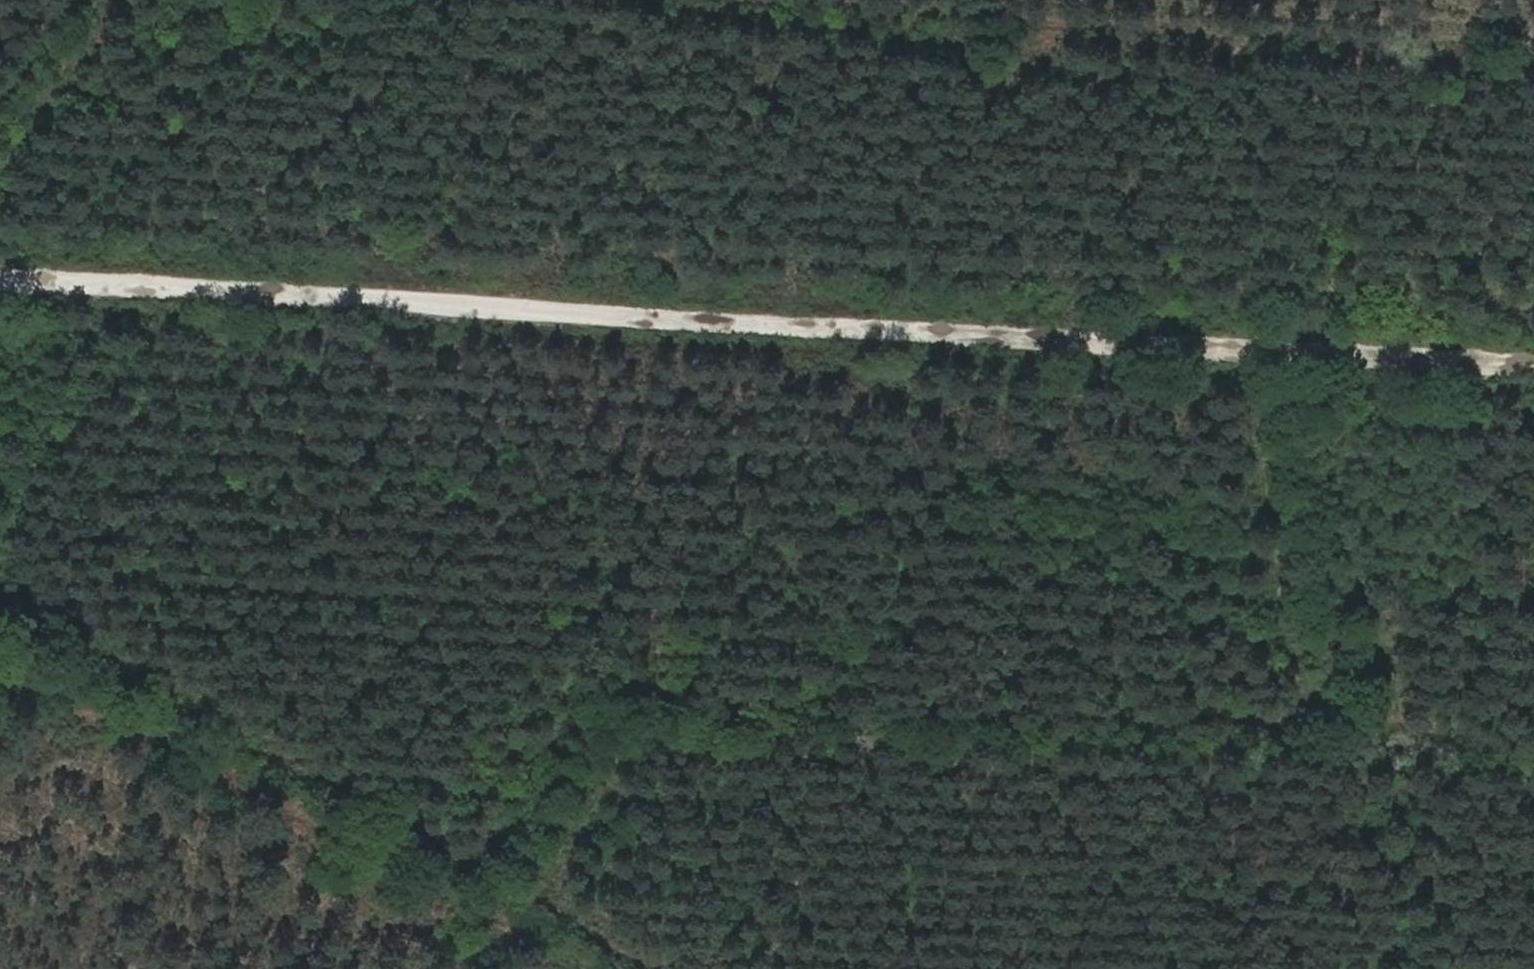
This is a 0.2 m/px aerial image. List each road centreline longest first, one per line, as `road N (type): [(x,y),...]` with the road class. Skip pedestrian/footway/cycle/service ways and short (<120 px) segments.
road 1 (track): [(1533,365),(0,277)]
road 2 (track): [(333,968),(122,774),(48,773),(0,791)]

